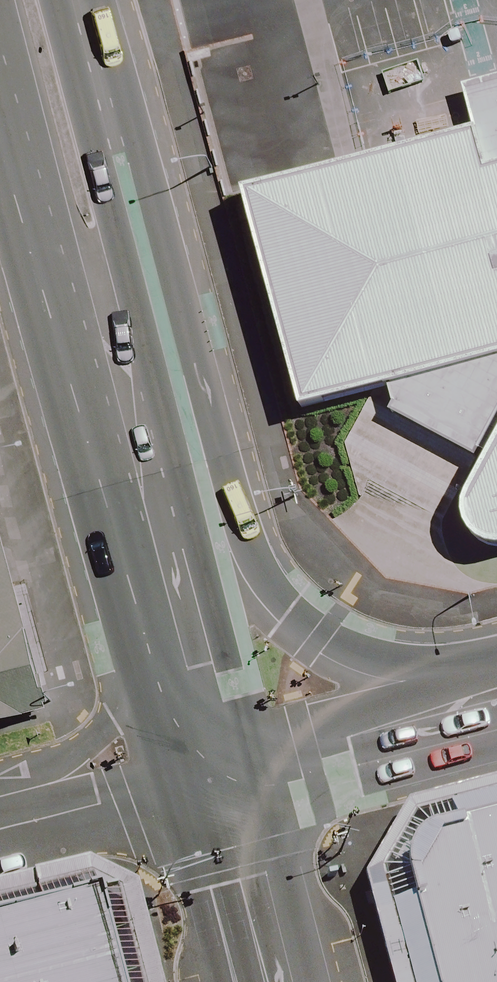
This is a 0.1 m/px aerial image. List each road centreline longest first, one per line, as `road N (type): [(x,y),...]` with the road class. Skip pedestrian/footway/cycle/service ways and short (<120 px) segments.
road 1 (secondary): [(116,345),(214,540),(255,587),(323,632),(487,698)]
road 2 (secondary): [(27,0),(116,345)]
road 3 (secondary): [(116,345),(142,495),(177,626)]
road 4 (secondary): [(487,698),(225,772)]
road 5 (residential): [(0,827),(112,719),(177,626)]
road 6 (residential): [(0,830),(225,772)]
road 7 (secondary): [(292,981),(266,873),(225,772)]
road 8 (secondary): [(177,626),(225,772)]

